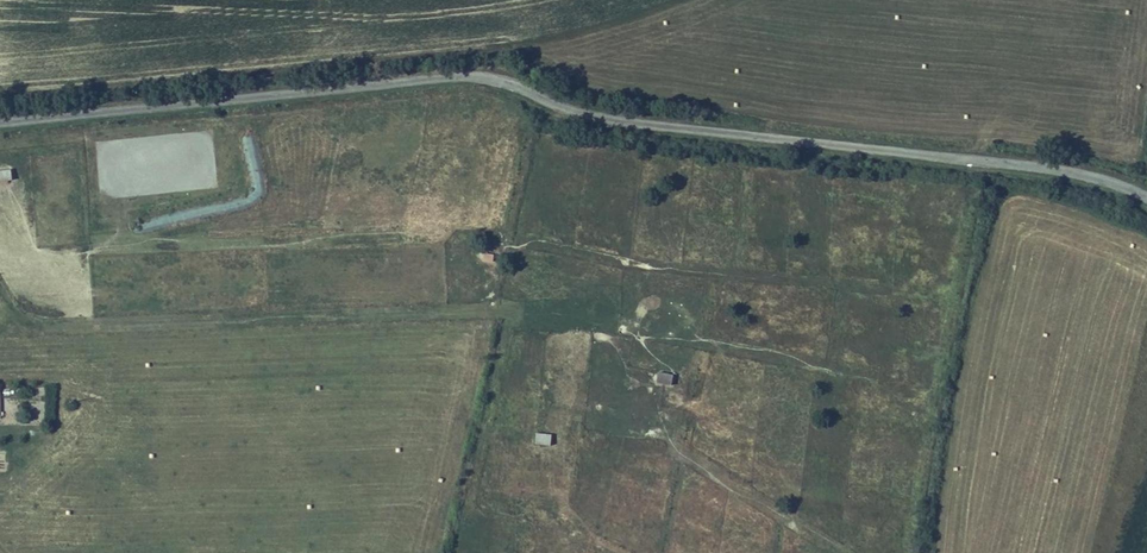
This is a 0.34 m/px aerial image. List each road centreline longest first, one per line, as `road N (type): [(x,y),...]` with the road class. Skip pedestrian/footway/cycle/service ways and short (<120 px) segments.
road 1 (unclassified): [(0,120),(475,72),(588,113),(1075,173),(1146,200)]

